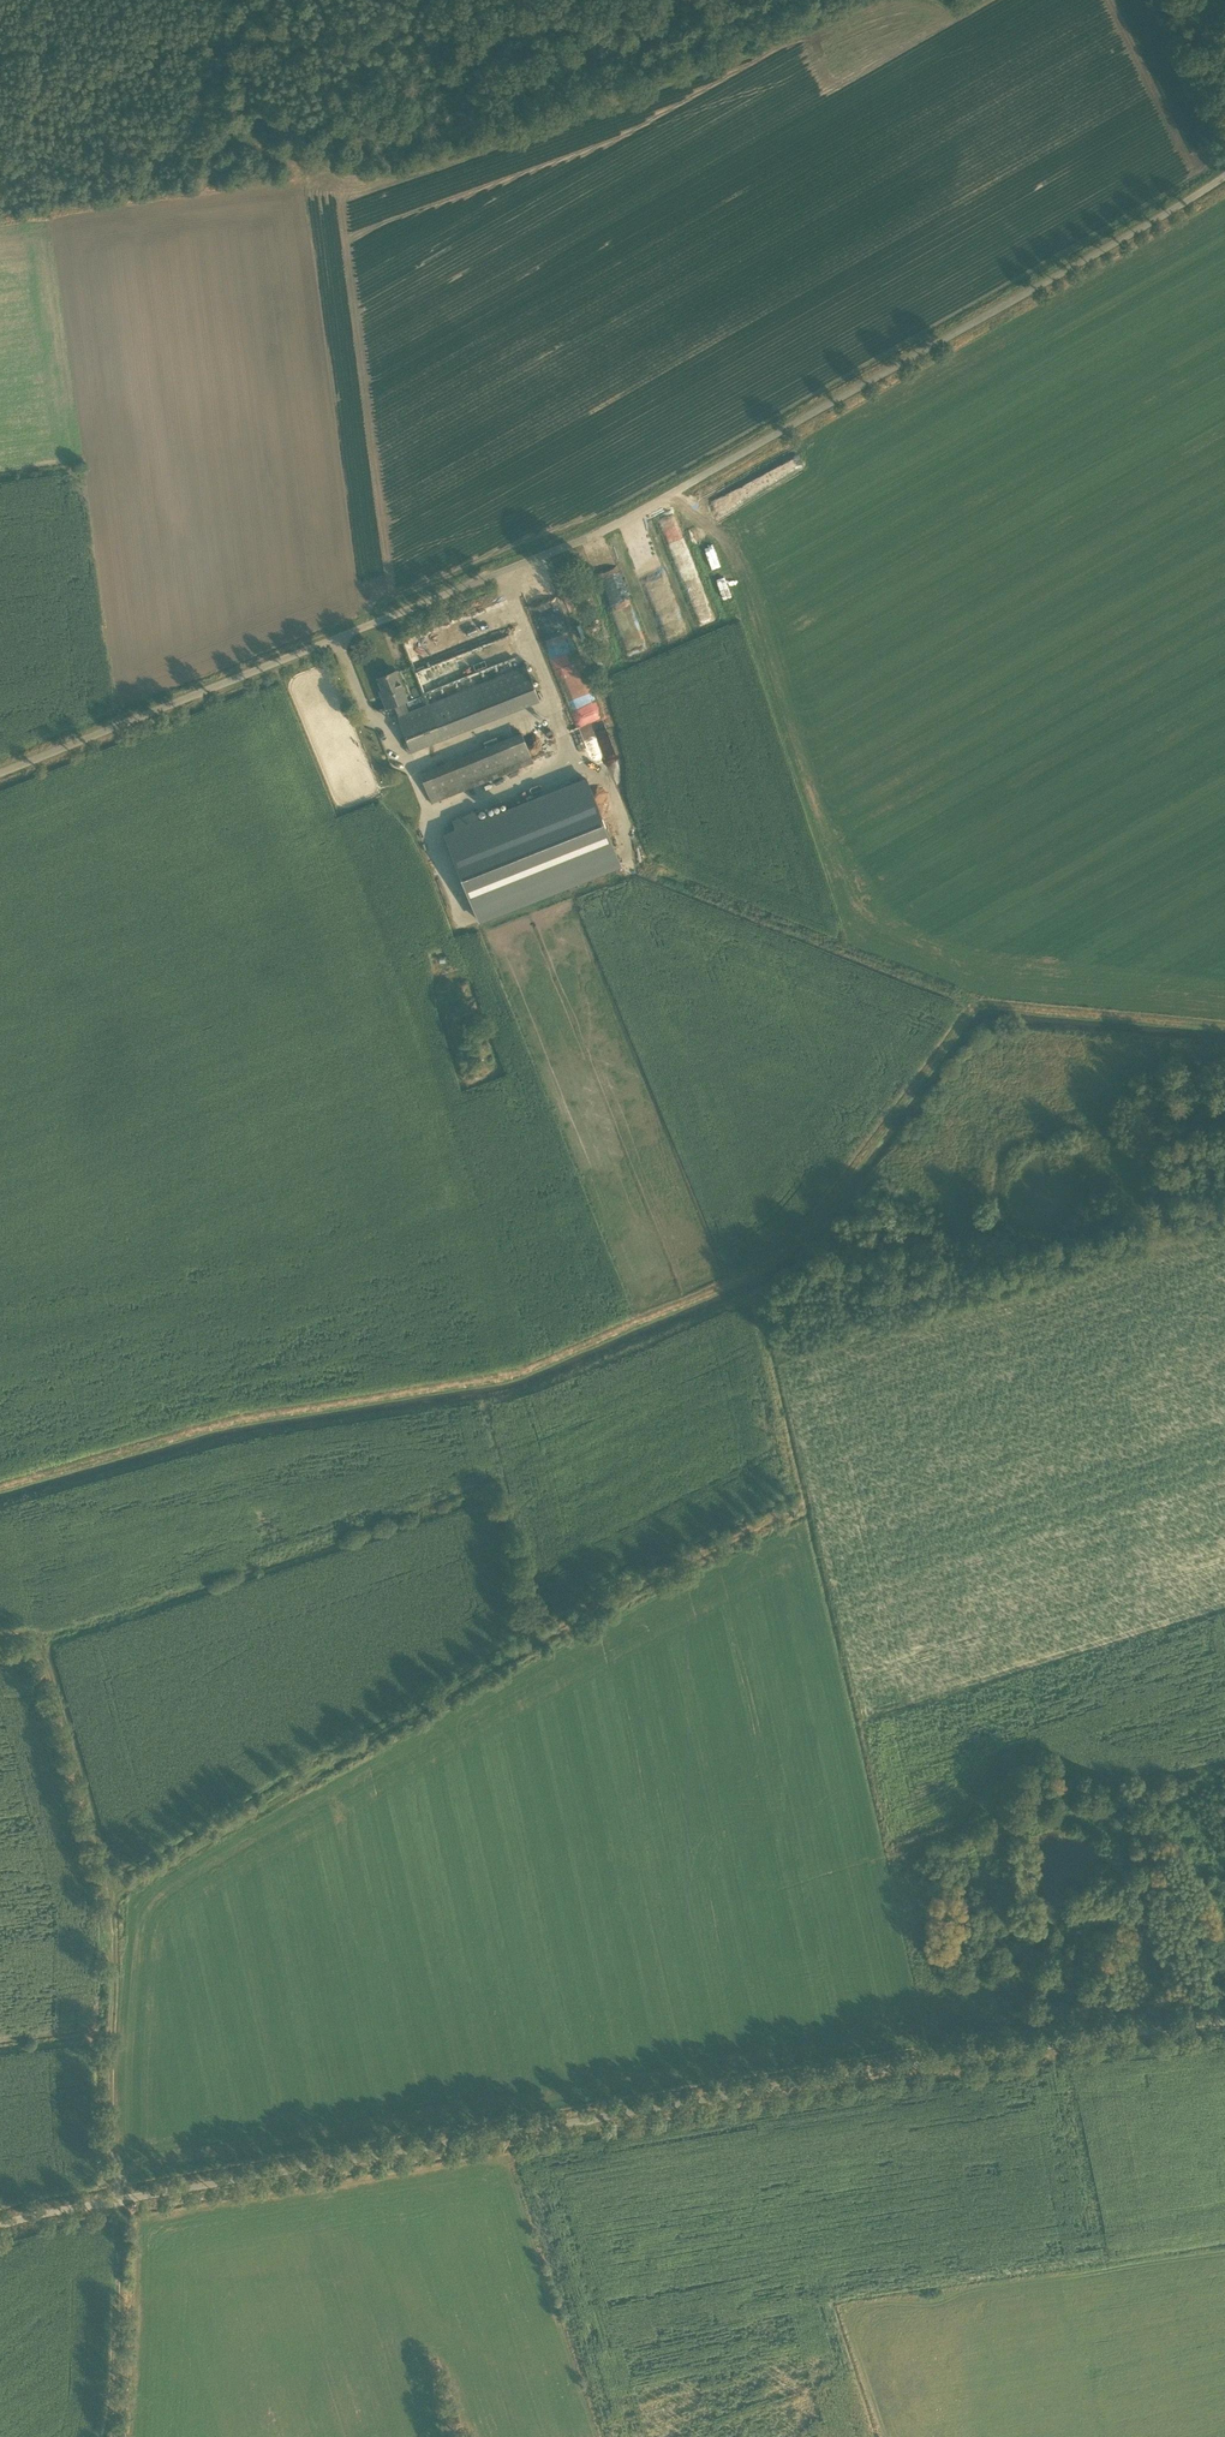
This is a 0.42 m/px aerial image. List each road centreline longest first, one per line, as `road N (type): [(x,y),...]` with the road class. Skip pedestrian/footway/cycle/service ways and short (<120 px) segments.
road 1 (unclassified): [(0,761),(609,518),(1224,177)]
road 2 (track): [(796,1509),(114,1886),(121,2200),(113,2436)]
road 3 (unclassified): [(0,2227),(616,2114),(1224,2022)]
road 4 (track): [(114,1886),(35,1638),(0,1642)]
road 5 (track): [(1224,1025),(996,1004),(973,1009)]

